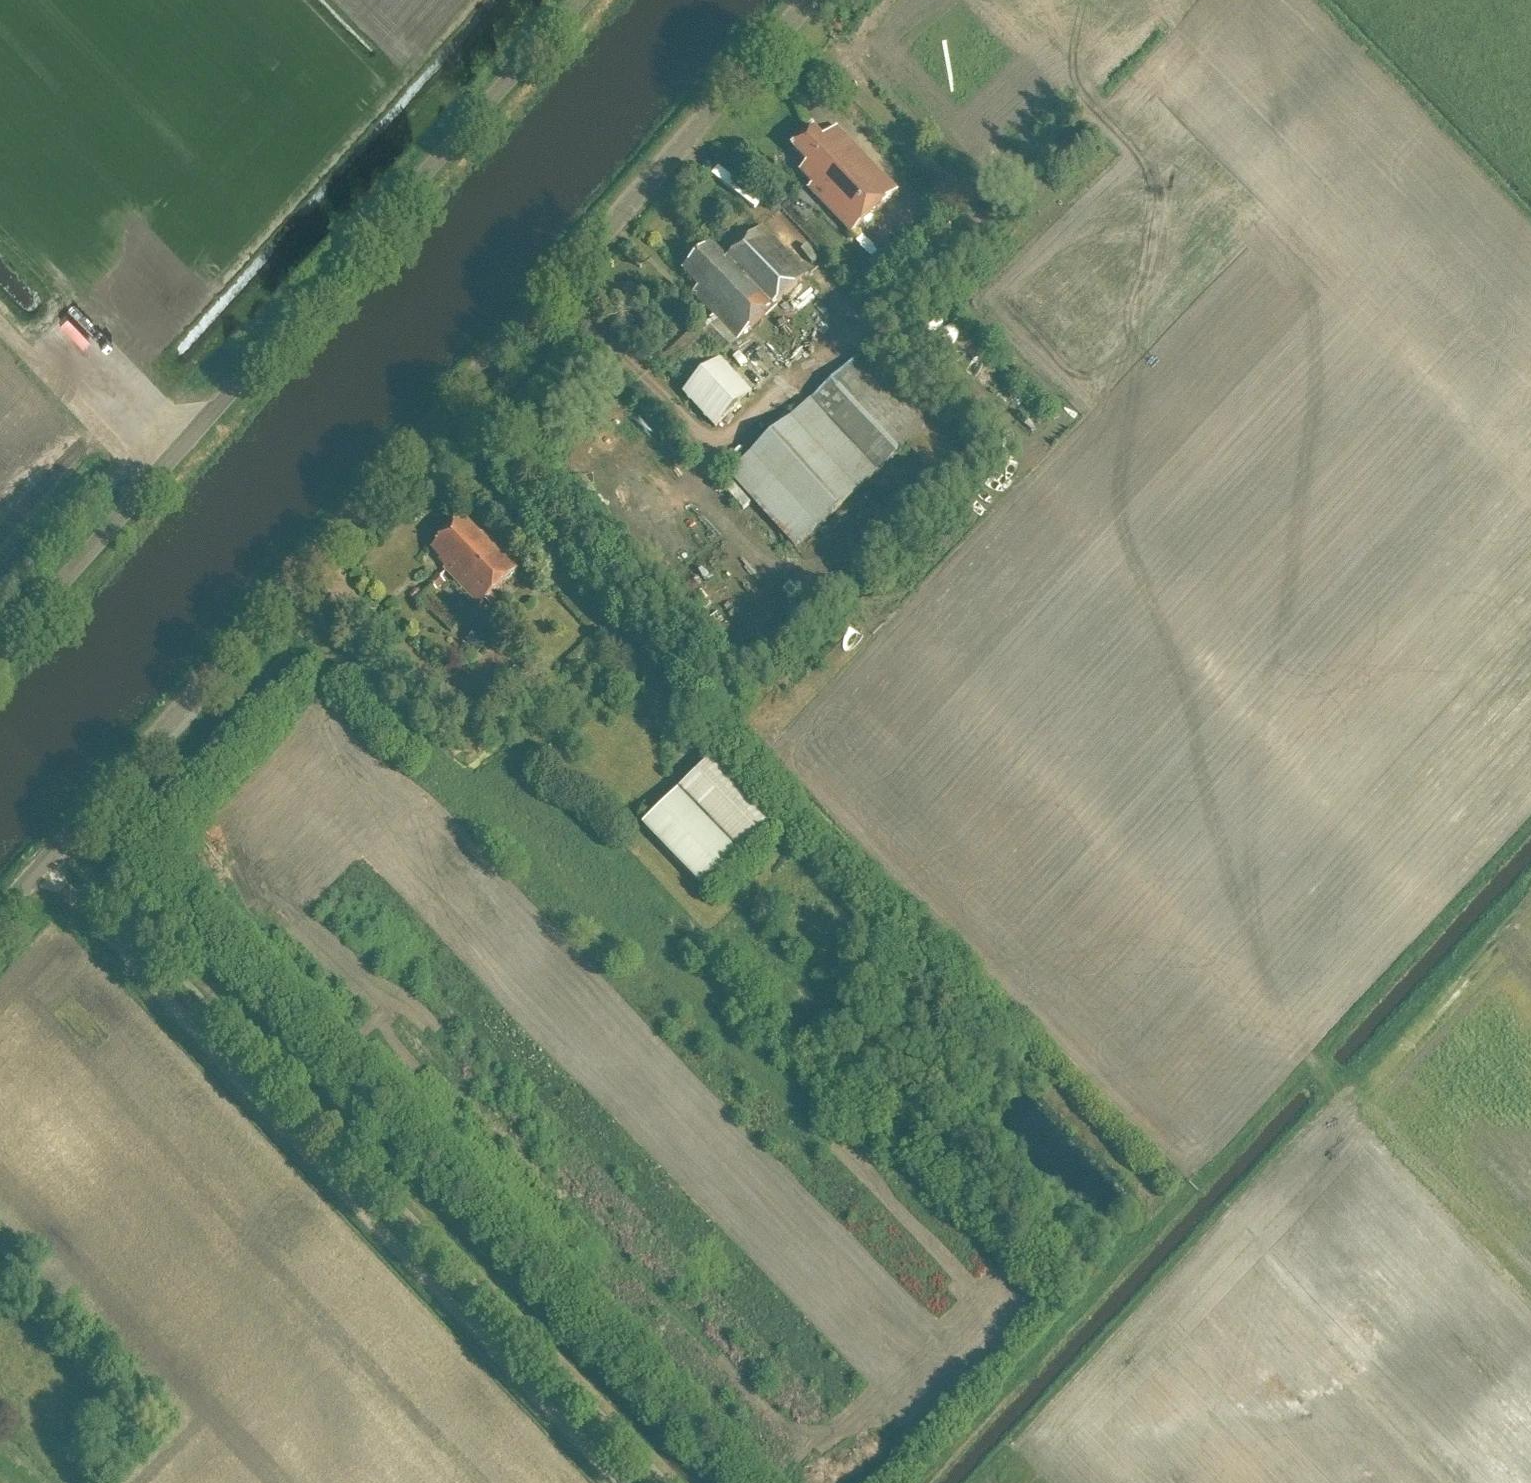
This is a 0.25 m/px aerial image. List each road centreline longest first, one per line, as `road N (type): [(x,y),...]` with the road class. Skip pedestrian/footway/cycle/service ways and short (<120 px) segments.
road 1 (tertiary): [(0,915),(815,0)]
road 2 (unclassified): [(0,657),(584,0)]
road 3 (track): [(41,869),(620,1482)]
road 4 (track): [(0,298),(178,457)]

